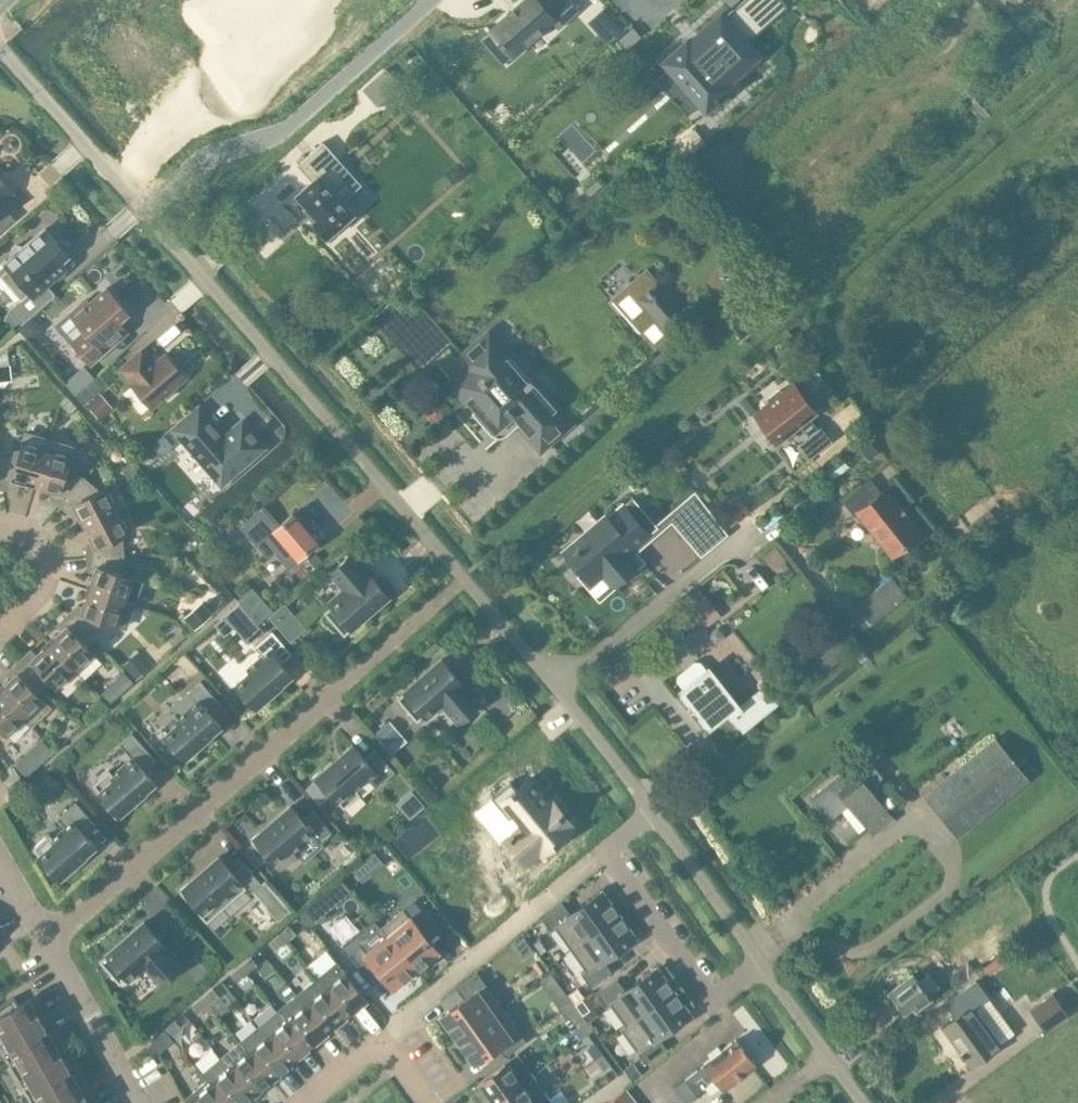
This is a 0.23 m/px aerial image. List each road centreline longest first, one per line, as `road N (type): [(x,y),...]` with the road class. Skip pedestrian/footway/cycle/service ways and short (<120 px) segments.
road 1 (residential): [(466,580),(47,940)]
road 2 (unclassified): [(466,580),(138,206)]
road 3 (residential): [(138,206),(207,157),(285,131),(431,0)]
road 4 (residential): [(378,1040),(605,849)]
road 5 (unclassified): [(648,814),(466,580)]
road 6 (residential): [(605,849),(712,993),(758,962)]
road 7 (unknown): [(240,18),(254,59),(116,181)]
road 8 (unclassified): [(138,206),(0,50)]
road 9 (residential): [(140,1102),(47,940)]
road 10 (unclassified): [(758,962),(648,814)]
road 11 (unclassified): [(865,1102),(758,962)]
road 12 (residential): [(0,633),(49,592),(54,562),(43,538),(23,525),(0,525)]

